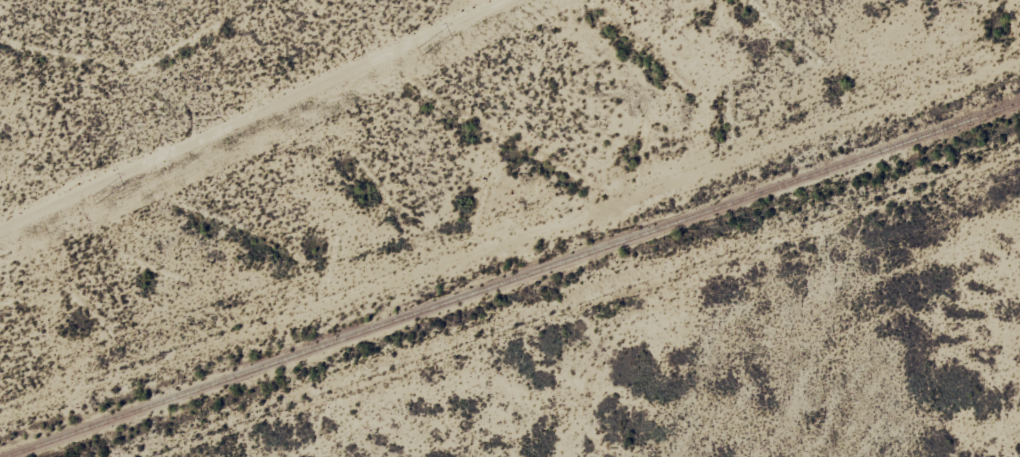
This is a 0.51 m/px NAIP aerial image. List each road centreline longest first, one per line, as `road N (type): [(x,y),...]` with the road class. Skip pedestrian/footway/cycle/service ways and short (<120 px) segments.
road 1 (residential): [(0,368),(1019,30)]
road 2 (track): [(1019,200),(297,456)]

